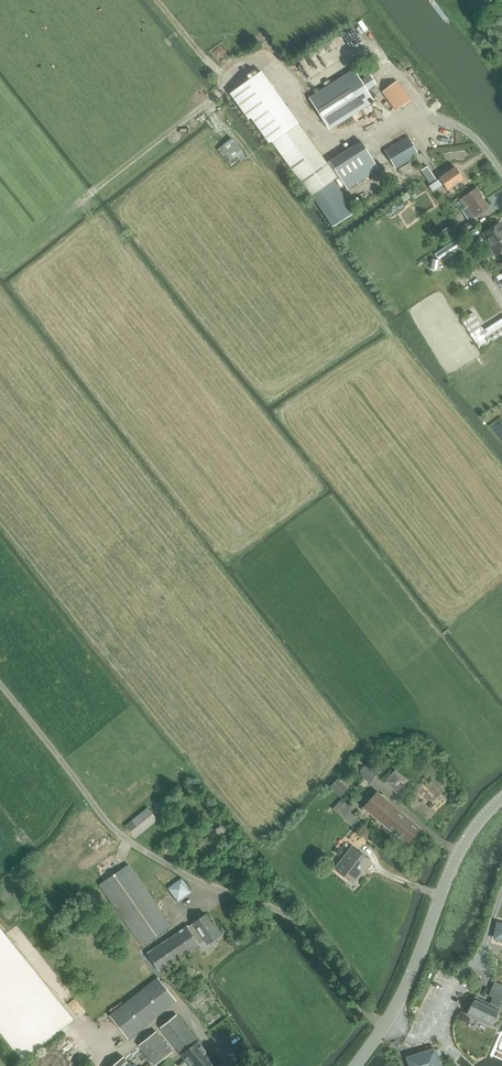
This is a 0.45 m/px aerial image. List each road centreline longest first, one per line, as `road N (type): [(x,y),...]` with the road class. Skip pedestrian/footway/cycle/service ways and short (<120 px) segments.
road 1 (secondary): [(355,1065),(420,961),(460,855),(501,803)]
road 2 (track): [(195,882),(120,836),(0,687)]

